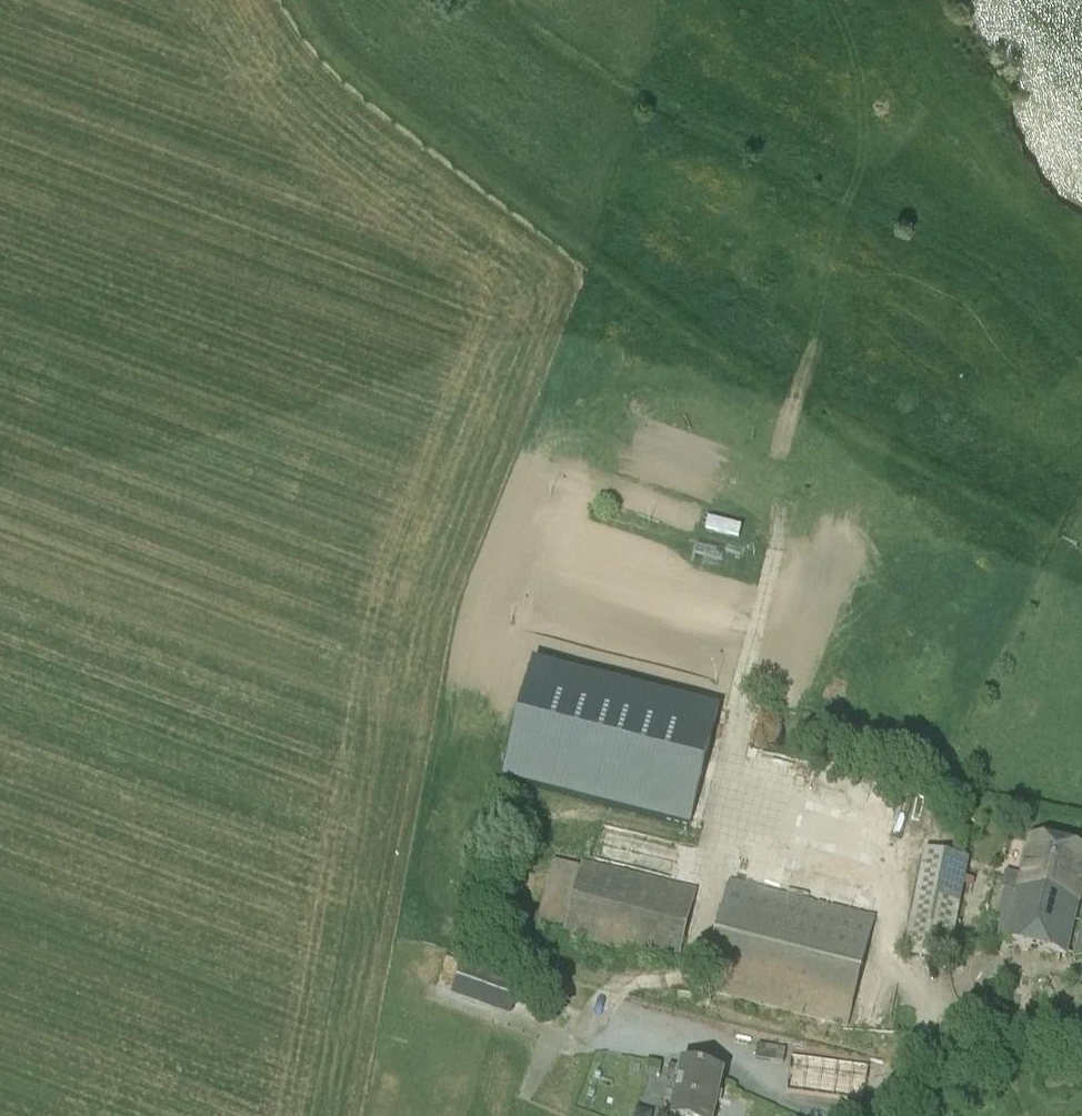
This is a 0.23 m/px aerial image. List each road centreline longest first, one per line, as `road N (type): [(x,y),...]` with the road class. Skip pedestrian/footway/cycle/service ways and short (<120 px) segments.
road 1 (track): [(291,0),(309,40),(629,289),(797,399),(1081,552)]

